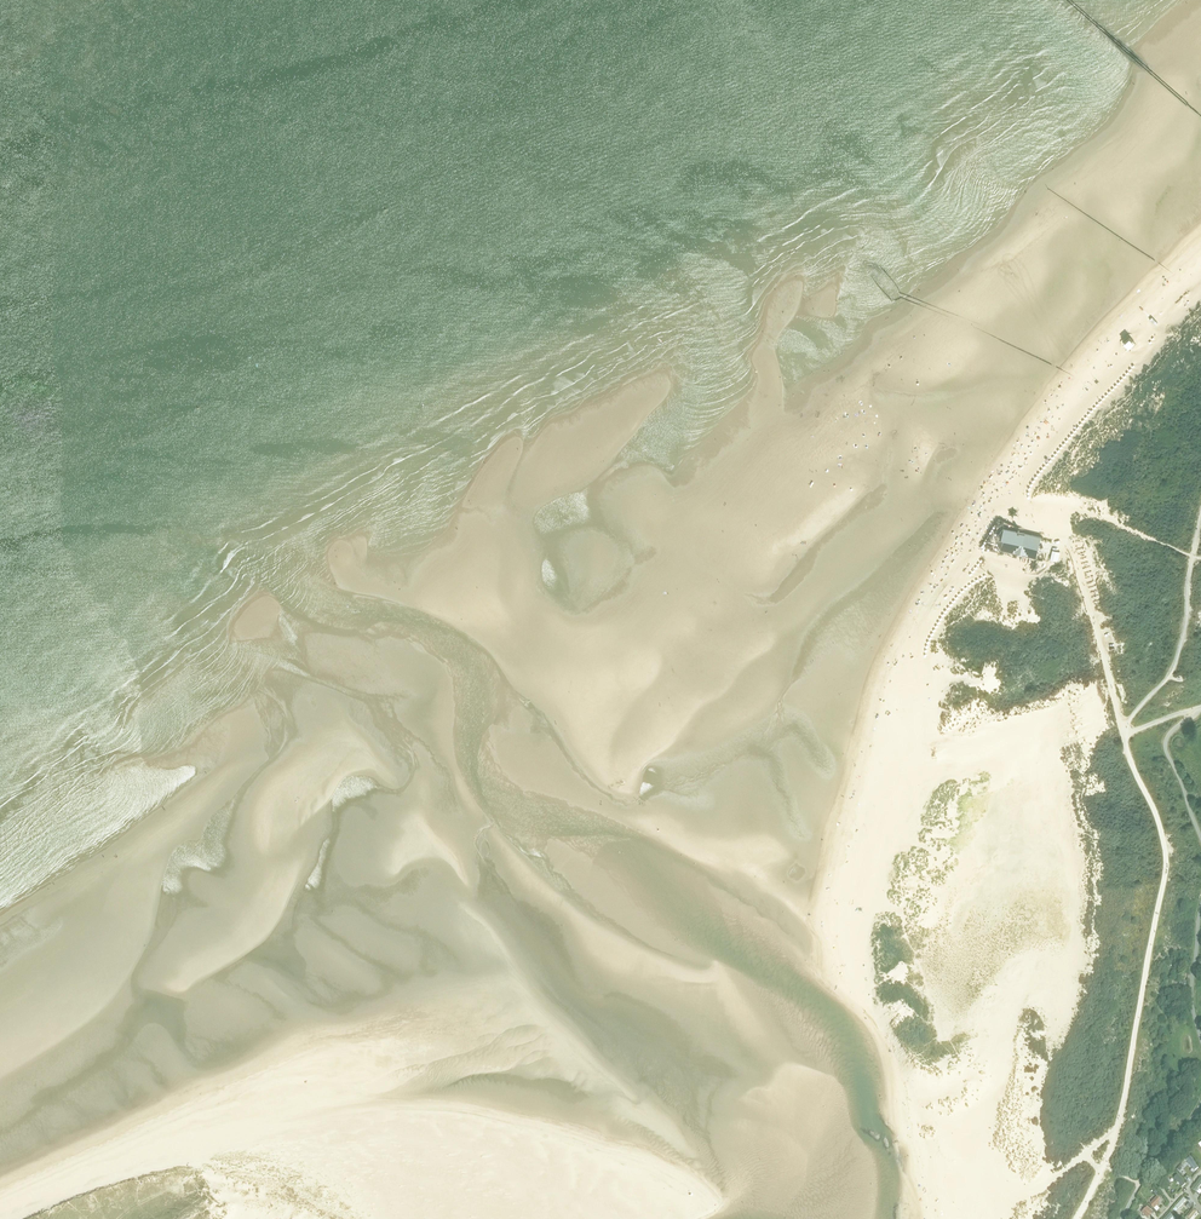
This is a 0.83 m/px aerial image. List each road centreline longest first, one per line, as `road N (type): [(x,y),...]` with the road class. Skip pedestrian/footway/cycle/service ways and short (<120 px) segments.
road 1 (residential): [(1200,1039),(1191,1002),(1200,900)]
road 2 (residential): [(1200,829),(1166,744),(1200,709)]
road 3 (residential): [(1120,1218),(1200,1103)]

